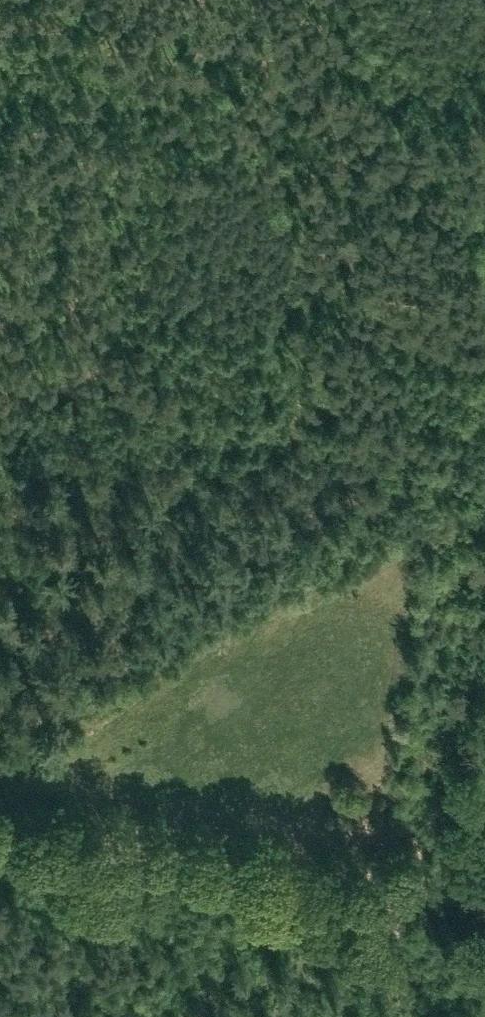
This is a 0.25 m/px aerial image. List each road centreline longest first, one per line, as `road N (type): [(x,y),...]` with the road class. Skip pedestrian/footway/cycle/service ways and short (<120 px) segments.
road 1 (track): [(0,834),(484,894)]

